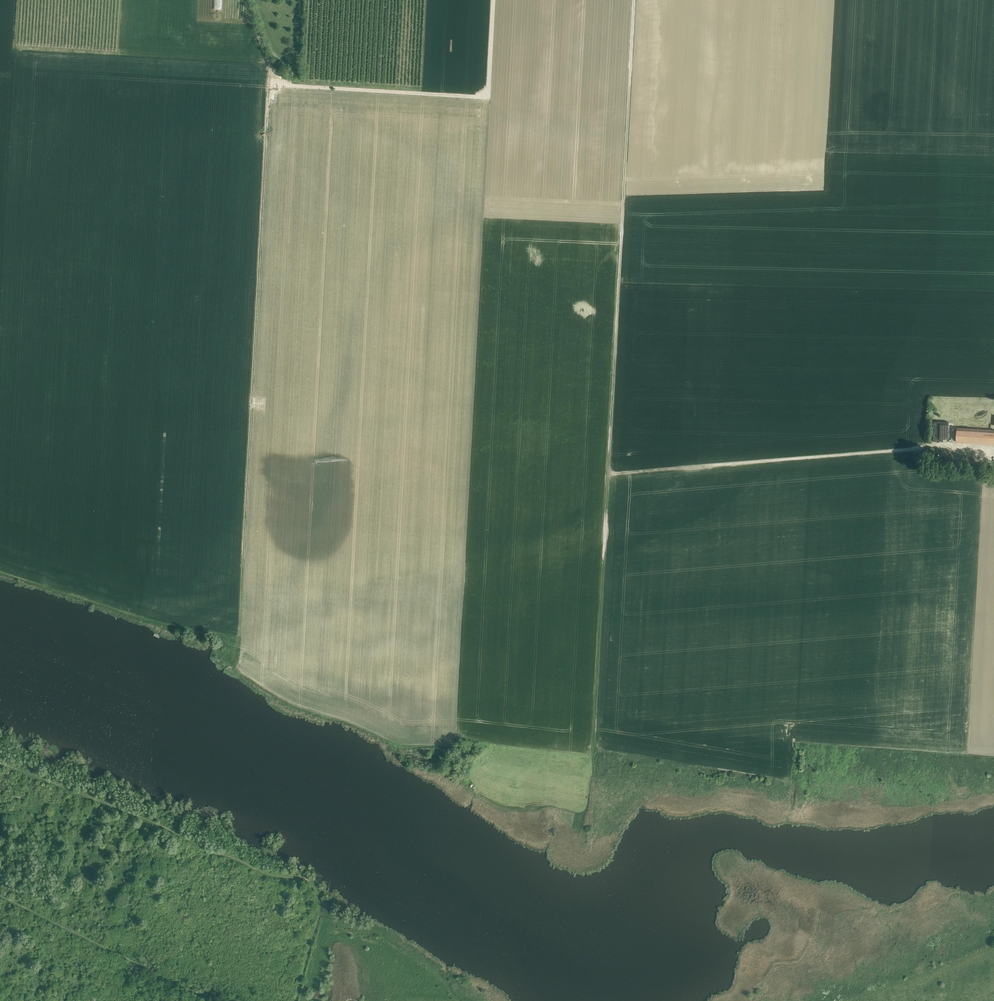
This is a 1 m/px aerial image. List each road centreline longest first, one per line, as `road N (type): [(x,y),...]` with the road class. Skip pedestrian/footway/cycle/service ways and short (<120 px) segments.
road 1 (track): [(281,697),(238,659),(269,72),(248,0)]
road 2 (track): [(595,748),(622,237)]

